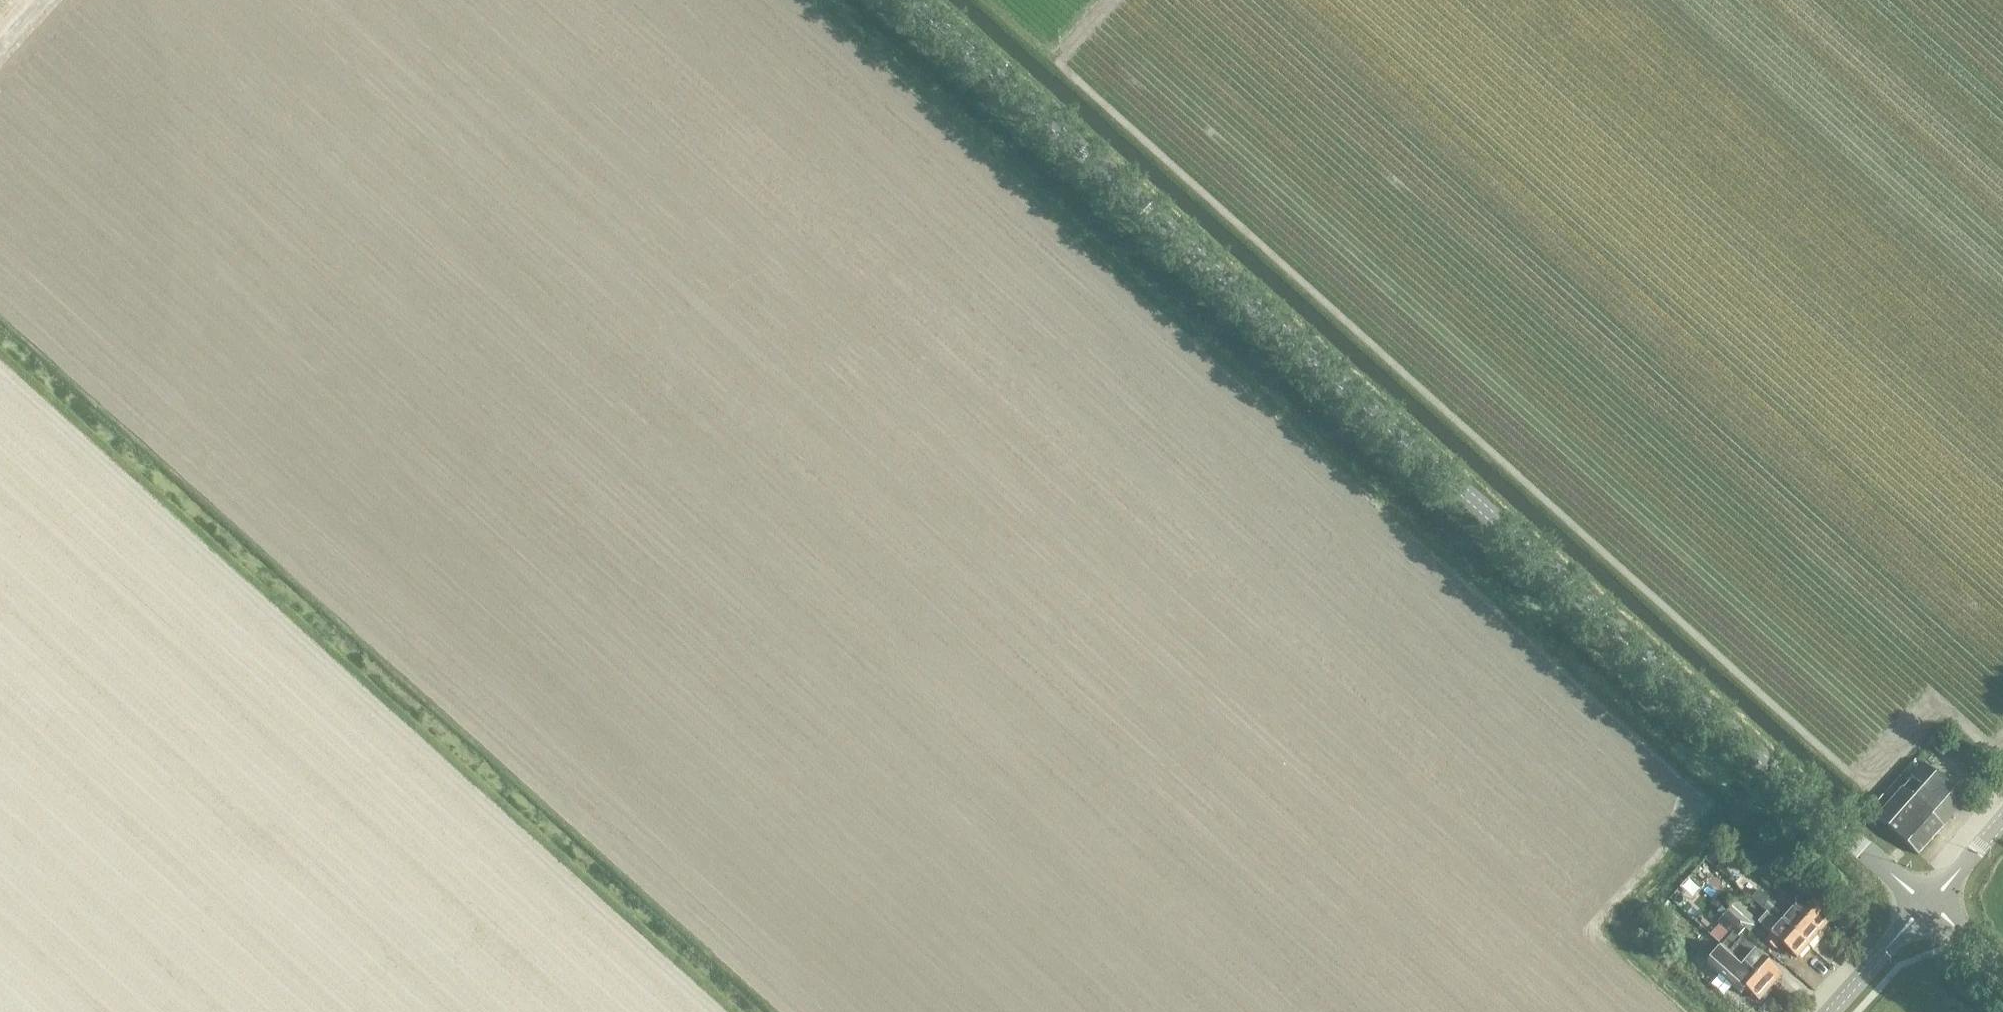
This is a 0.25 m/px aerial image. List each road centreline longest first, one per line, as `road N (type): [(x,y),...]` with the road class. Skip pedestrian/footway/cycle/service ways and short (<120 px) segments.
road 1 (tertiary): [(1928,906),(914,0)]
road 2 (tertiary): [(1830,1011),(1928,906)]

